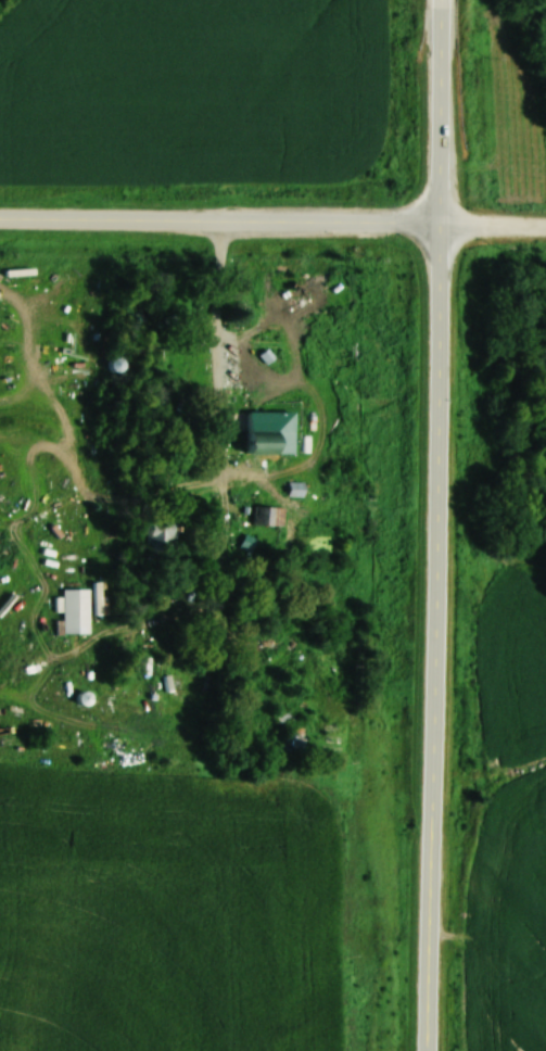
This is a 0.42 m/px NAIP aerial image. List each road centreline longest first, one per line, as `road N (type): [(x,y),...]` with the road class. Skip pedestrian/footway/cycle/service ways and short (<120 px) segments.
road 1 (secondary): [(441,221),(427,1050)]
road 2 (tertiary): [(441,221),(0,218)]
road 3 (secondary): [(442,0),(441,221)]

